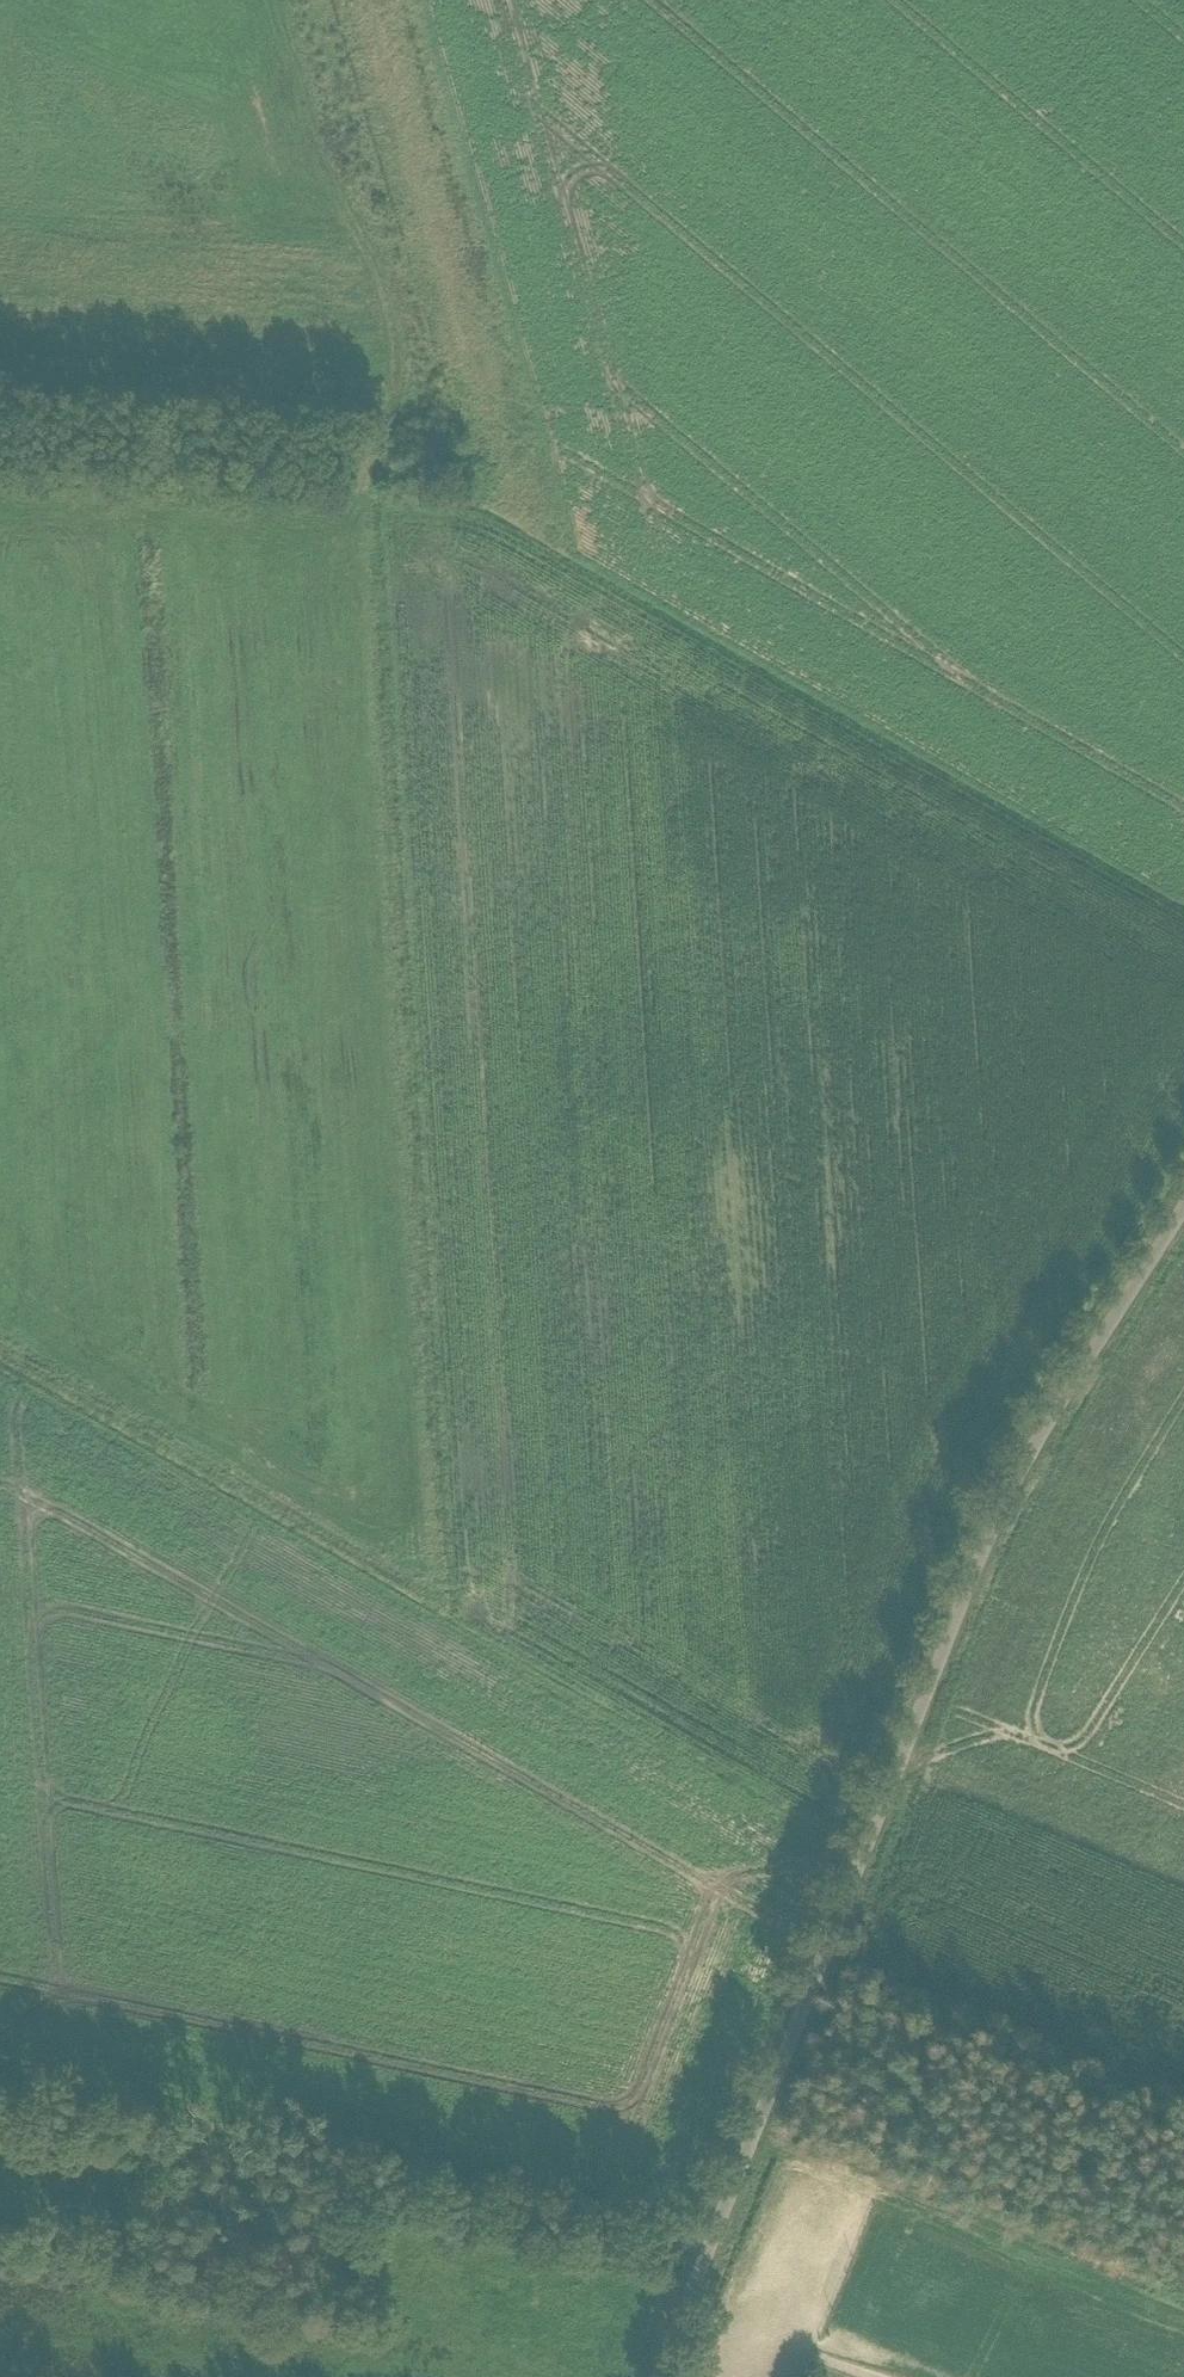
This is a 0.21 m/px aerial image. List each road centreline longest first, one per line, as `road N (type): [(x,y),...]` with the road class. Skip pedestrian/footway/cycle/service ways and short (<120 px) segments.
road 1 (unclassified): [(661,2376),(993,1531),(1183,1215)]

